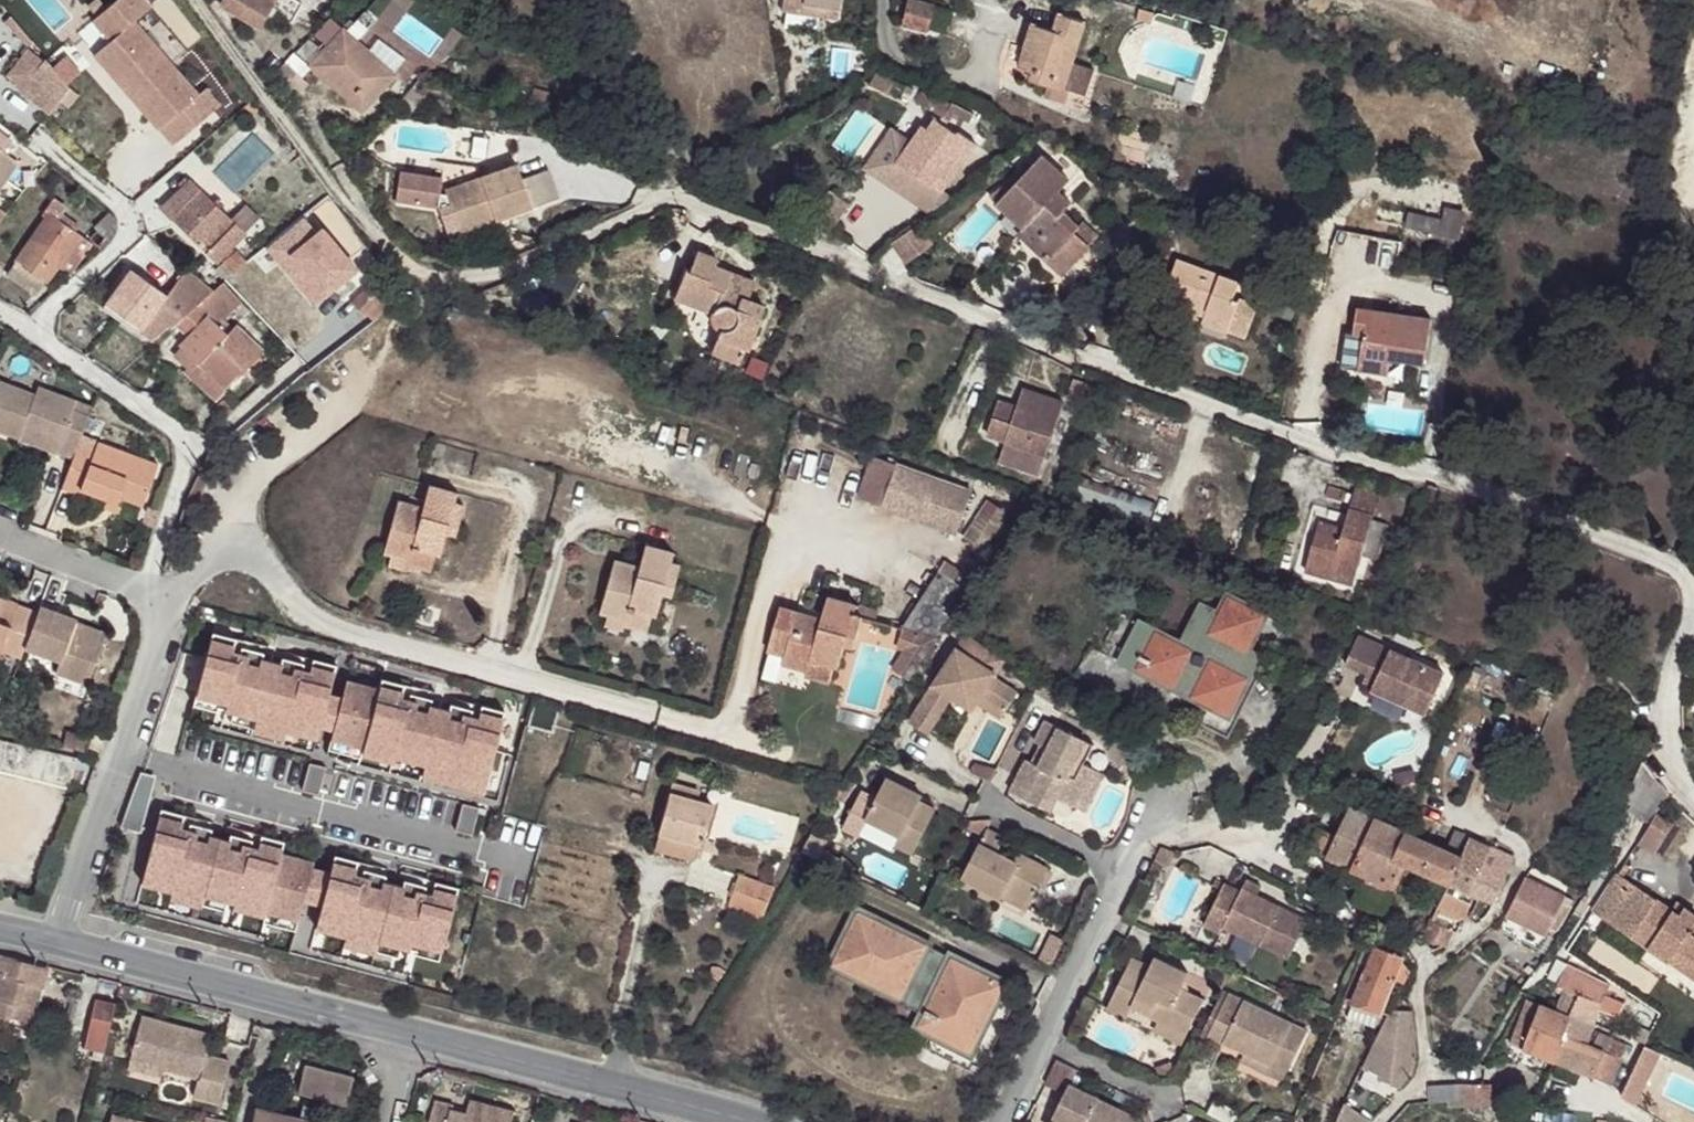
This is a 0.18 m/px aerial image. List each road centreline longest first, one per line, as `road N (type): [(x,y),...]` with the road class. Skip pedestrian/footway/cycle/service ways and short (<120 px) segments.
road 1 (residential): [(1693,602),(1684,573),(1463,480),(1349,456),(670,196),(476,284),(414,276)]
road 2 (tertiary): [(0,932),(726,1121)]
road 3 (residential): [(1693,798),(1662,737),(1693,607)]

